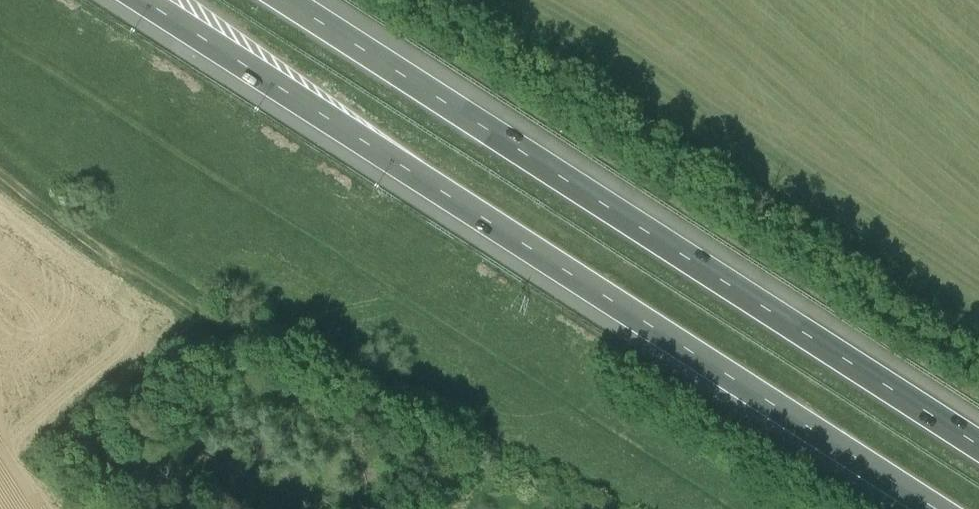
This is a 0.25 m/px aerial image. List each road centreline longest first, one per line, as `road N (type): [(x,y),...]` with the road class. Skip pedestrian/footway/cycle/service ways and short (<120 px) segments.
road 1 (motorway): [(142,0),(936,508)]
road 2 (motorway): [(978,442),(293,0)]
road 3 (track): [(677,508),(487,439),(288,334),(205,316)]
road 4 (track): [(0,174),(205,316)]

